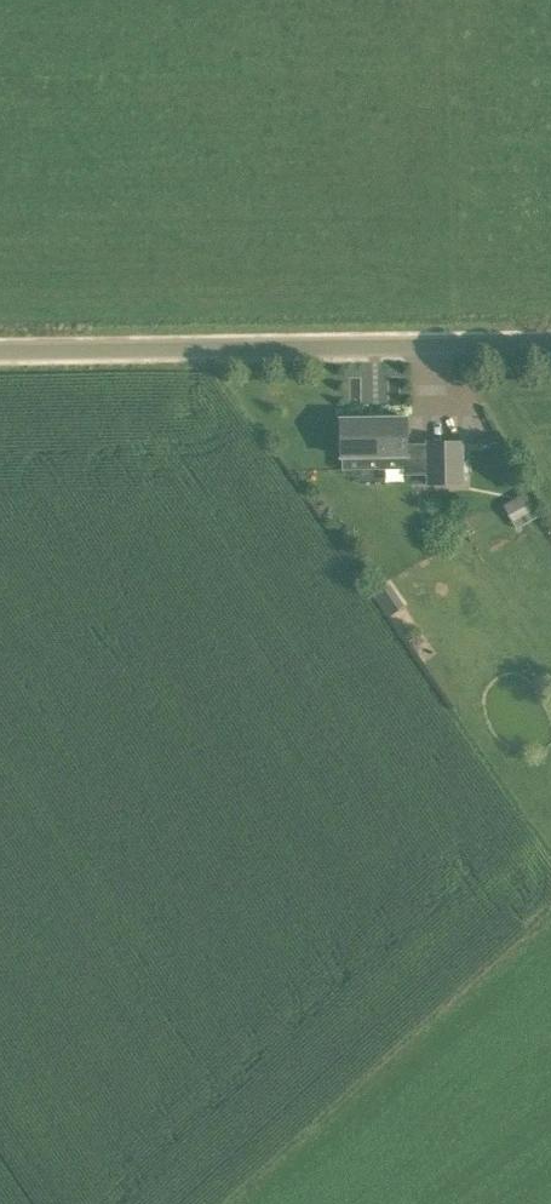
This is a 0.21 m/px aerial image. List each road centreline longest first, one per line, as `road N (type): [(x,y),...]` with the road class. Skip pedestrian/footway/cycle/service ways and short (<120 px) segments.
road 1 (unclassified): [(0,352),(550,340)]

